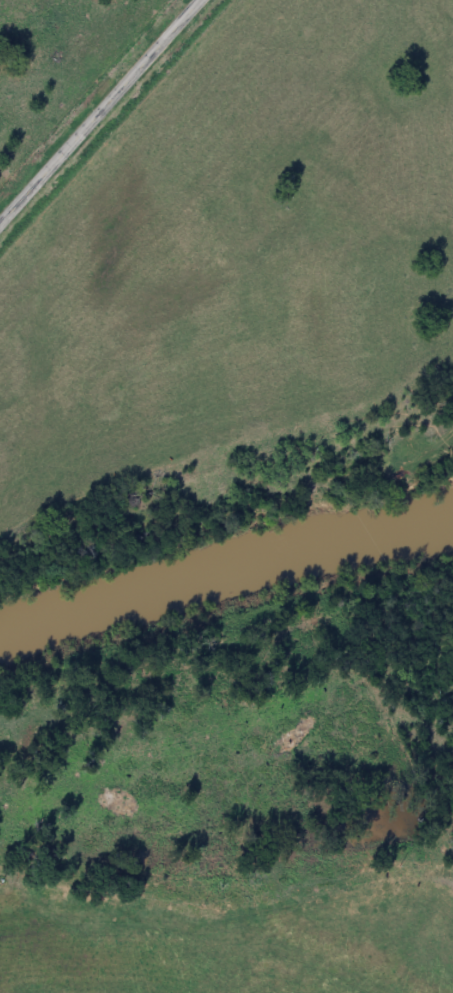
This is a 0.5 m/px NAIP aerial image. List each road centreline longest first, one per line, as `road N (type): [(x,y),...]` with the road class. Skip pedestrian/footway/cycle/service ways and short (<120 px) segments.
road 1 (tertiary): [(201,0),(0,225)]

